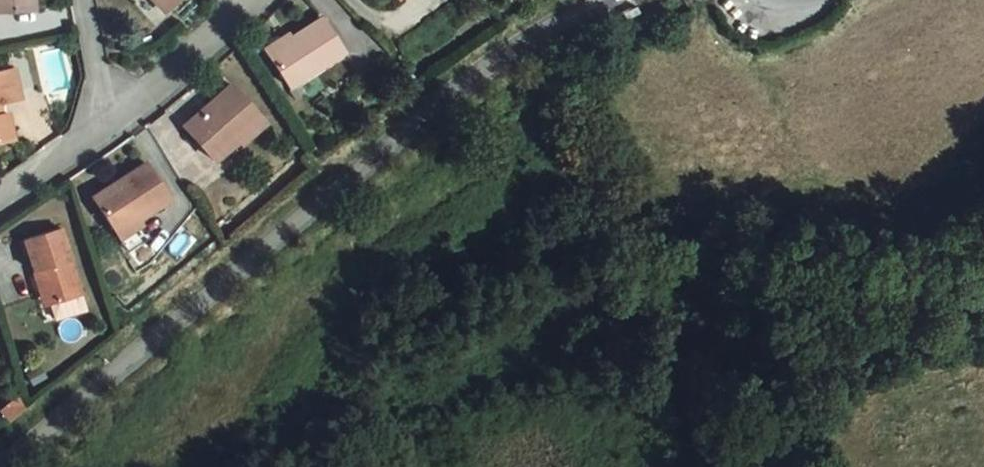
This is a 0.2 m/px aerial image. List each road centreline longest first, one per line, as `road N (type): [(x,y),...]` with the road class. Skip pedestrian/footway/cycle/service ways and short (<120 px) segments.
road 1 (unclassified): [(3,466),(517,46),(612,0)]
road 2 (residential): [(252,0),(120,119)]
road 3 (residential): [(120,119),(0,196)]
road 4 (residential): [(84,0),(120,119)]

